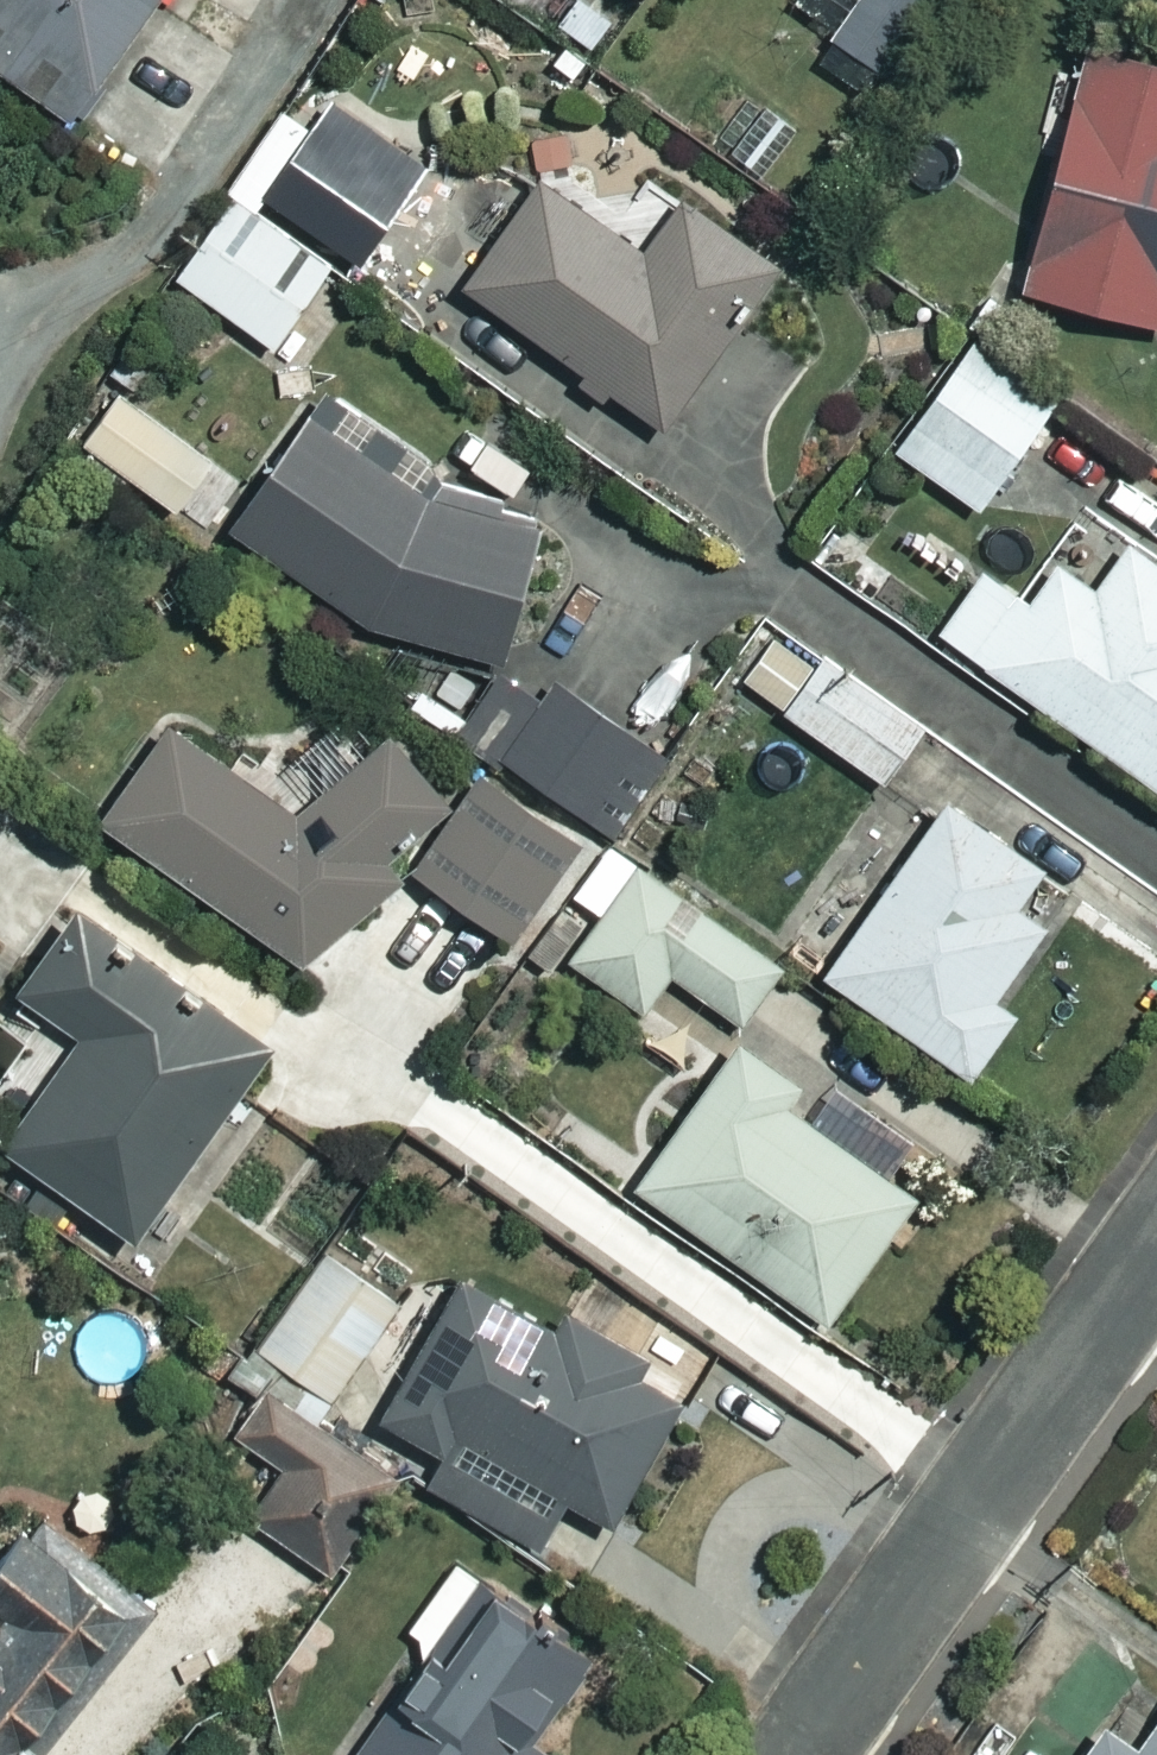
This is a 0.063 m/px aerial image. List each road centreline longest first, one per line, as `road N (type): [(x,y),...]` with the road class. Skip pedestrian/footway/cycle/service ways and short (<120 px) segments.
road 1 (residential): [(1156,1244),(791,1754)]

